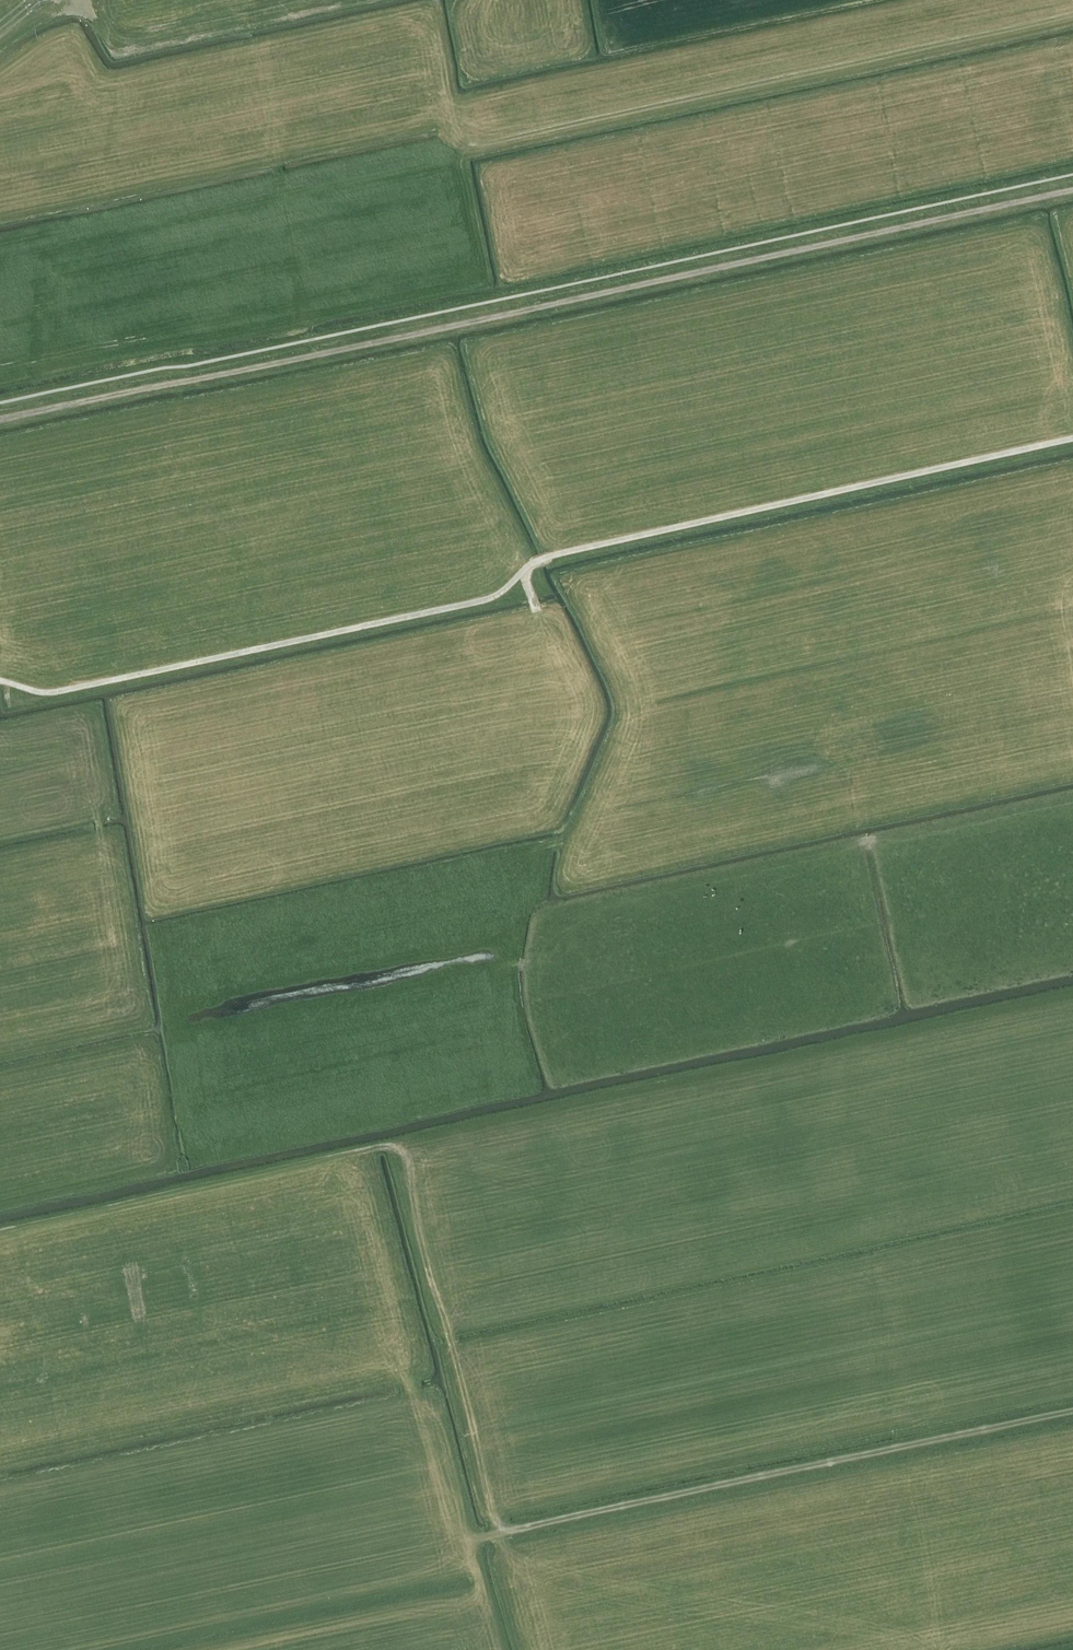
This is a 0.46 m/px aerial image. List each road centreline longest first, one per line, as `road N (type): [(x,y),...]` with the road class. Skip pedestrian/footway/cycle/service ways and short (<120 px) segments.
road 1 (track): [(0,420),(1072,189)]
road 2 (track): [(478,1539),(1072,1411)]

